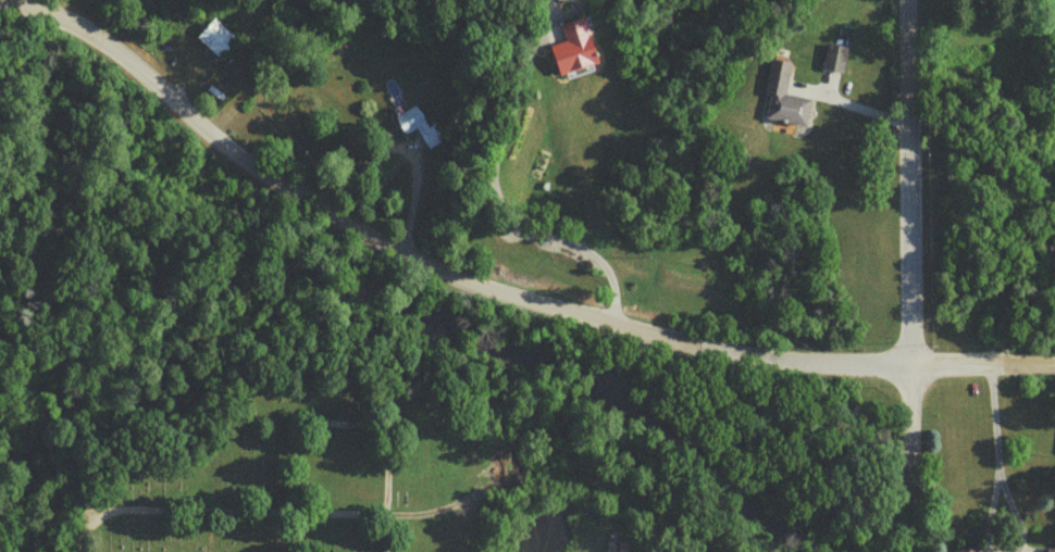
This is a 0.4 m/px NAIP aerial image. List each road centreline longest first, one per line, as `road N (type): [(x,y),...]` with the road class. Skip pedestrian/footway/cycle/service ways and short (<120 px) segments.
road 1 (residential): [(914,365),(746,355),(448,273),(245,162),(73,17),(0,0)]
road 2 (residential): [(914,365),(908,0)]
road 3 (residential): [(911,551),(914,365)]
road 4 (residential): [(1054,365),(914,365)]

